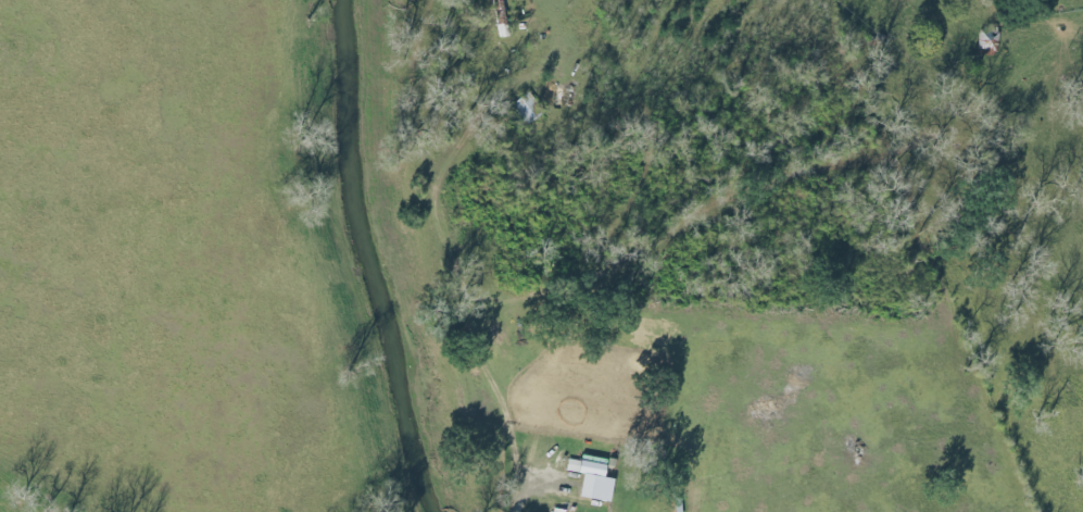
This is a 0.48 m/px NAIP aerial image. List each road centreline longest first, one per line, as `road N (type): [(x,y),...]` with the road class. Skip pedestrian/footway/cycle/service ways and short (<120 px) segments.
road 1 (residential): [(528,511),(511,395),(446,227),(426,116),(421,82),(434,0)]

